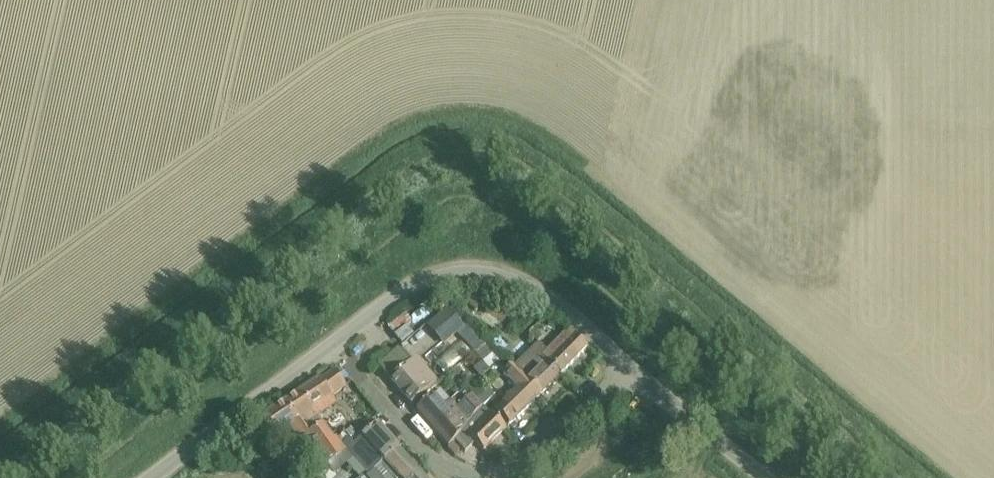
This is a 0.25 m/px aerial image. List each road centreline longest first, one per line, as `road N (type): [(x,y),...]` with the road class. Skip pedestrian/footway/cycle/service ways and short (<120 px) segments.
road 1 (track): [(0,466),(420,148),(486,144),(549,176),(913,477)]
road 2 (tertiary): [(328,348),(421,284),(479,275),(545,298),(631,369)]
road 3 (tertiary): [(153,477),(328,348)]
road 4 (residential): [(475,477),(504,472),(631,369)]
road 5 (residential): [(328,348),(431,458),(468,477)]
road 6 (tertiary): [(631,369),(764,477)]

